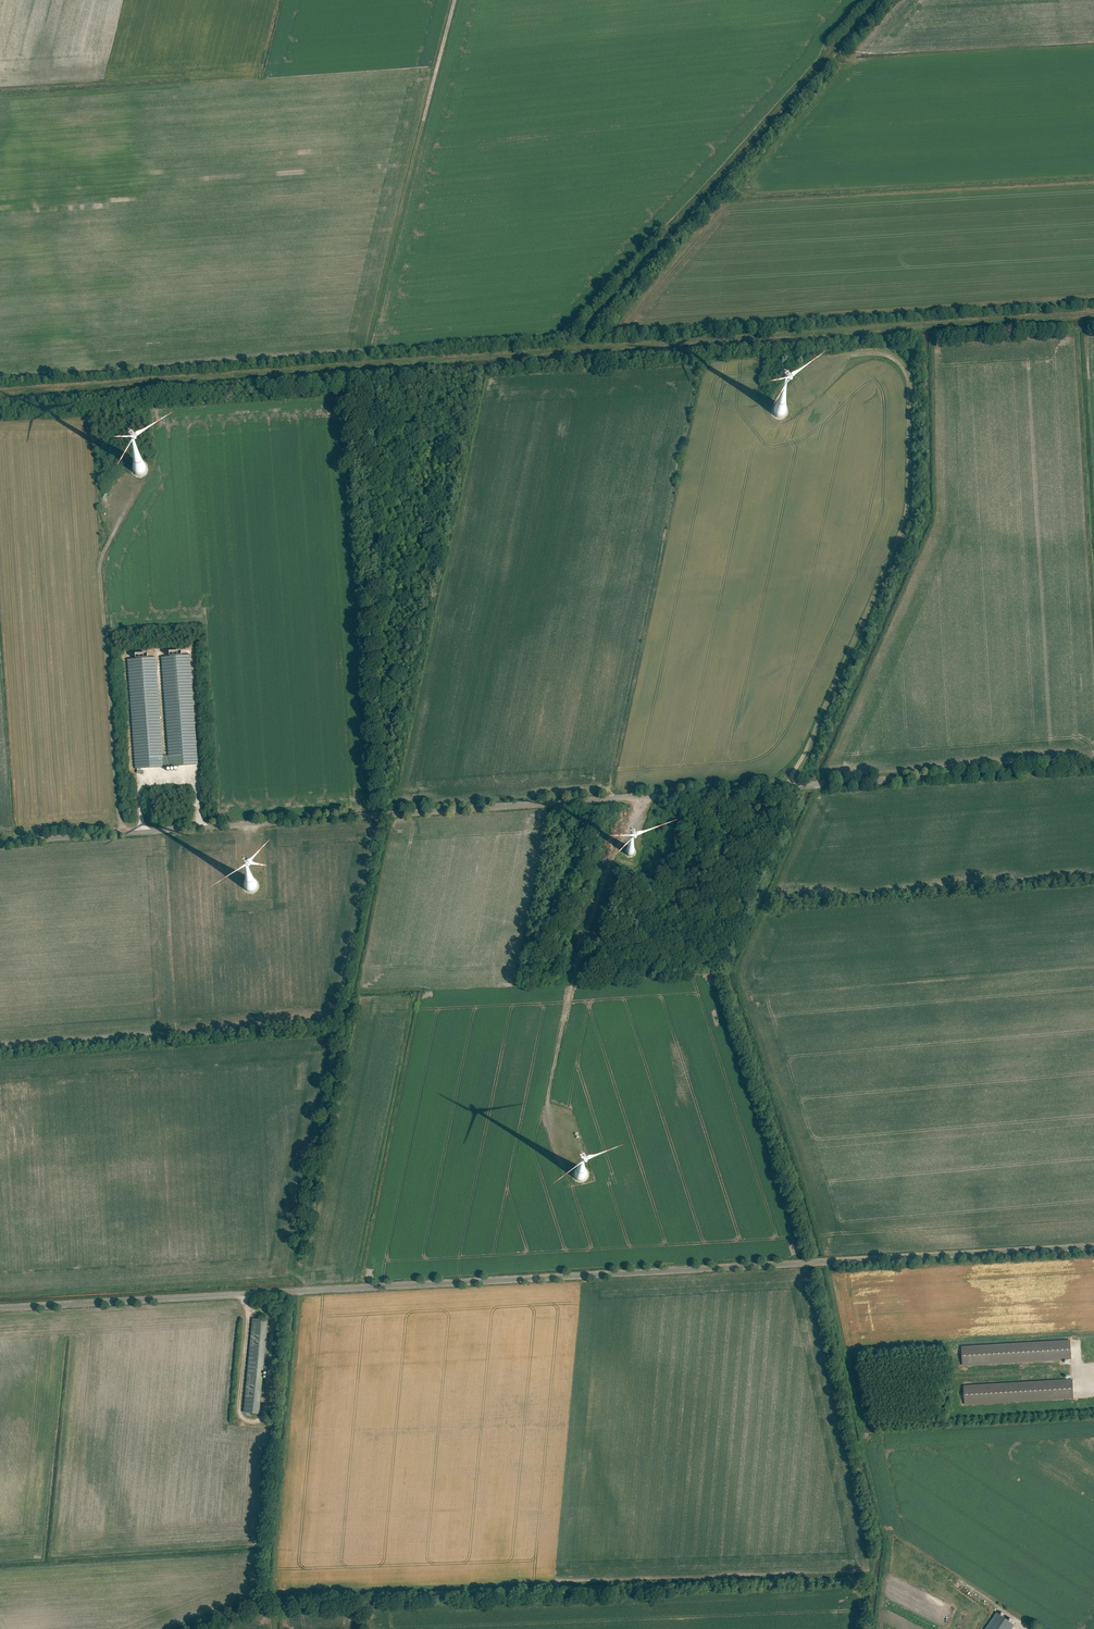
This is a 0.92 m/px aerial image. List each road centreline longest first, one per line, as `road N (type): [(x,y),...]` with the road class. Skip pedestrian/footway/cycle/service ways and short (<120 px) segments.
road 1 (unclassified): [(0,1307),(1093,1247)]
road 2 (track): [(789,406),(836,362),(869,355),(899,363),(909,390),(904,524),(791,786)]
road 3 (track): [(573,1163),(548,1106),(550,1084),(576,964),(618,841),(645,796)]
road 4 (track): [(134,480),(100,567),(124,833)]

